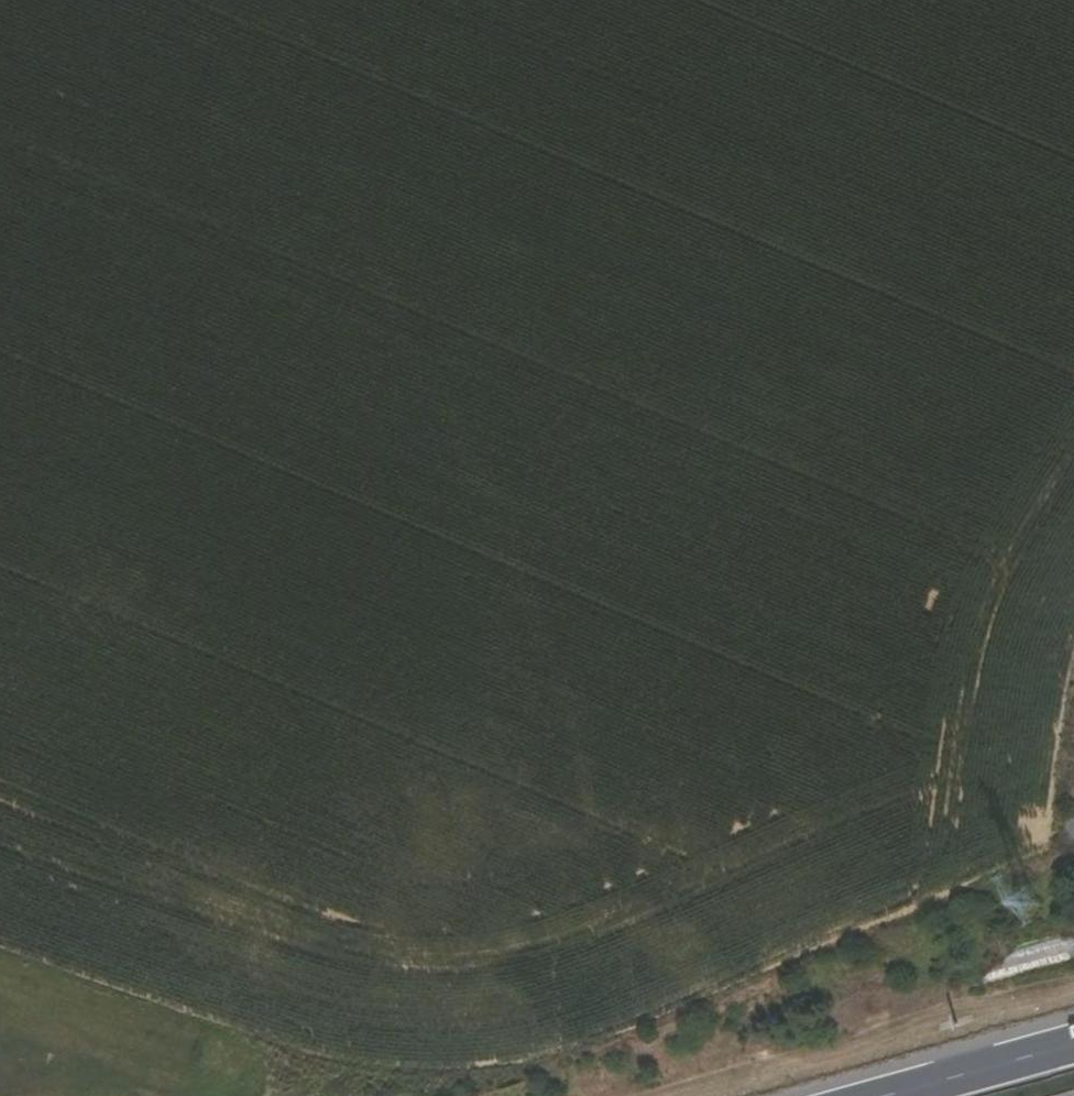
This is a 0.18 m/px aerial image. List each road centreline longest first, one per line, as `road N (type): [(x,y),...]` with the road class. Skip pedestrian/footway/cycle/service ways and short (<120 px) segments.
road 1 (trunk): [(1073,1044),(883,1095)]

